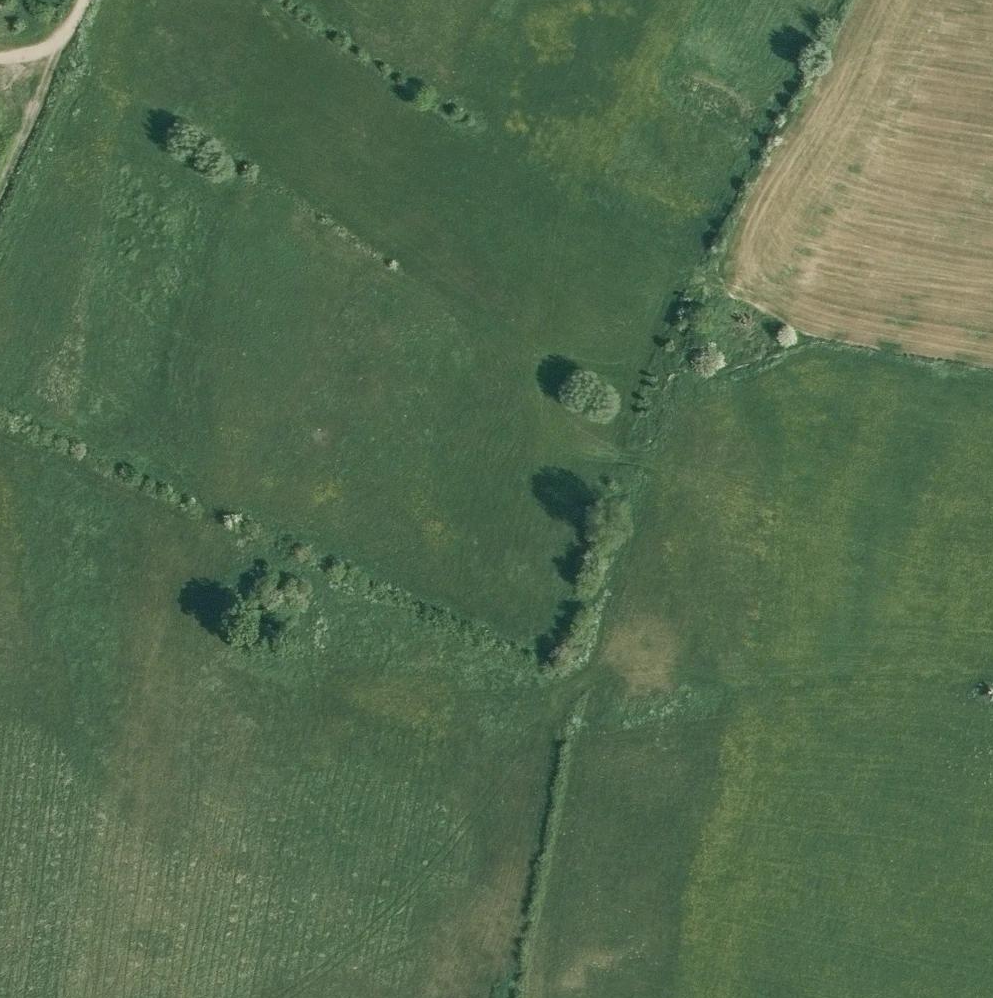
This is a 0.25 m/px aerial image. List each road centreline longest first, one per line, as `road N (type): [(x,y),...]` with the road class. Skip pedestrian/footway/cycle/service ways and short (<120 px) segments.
road 1 (track): [(83,0),(0,188)]

